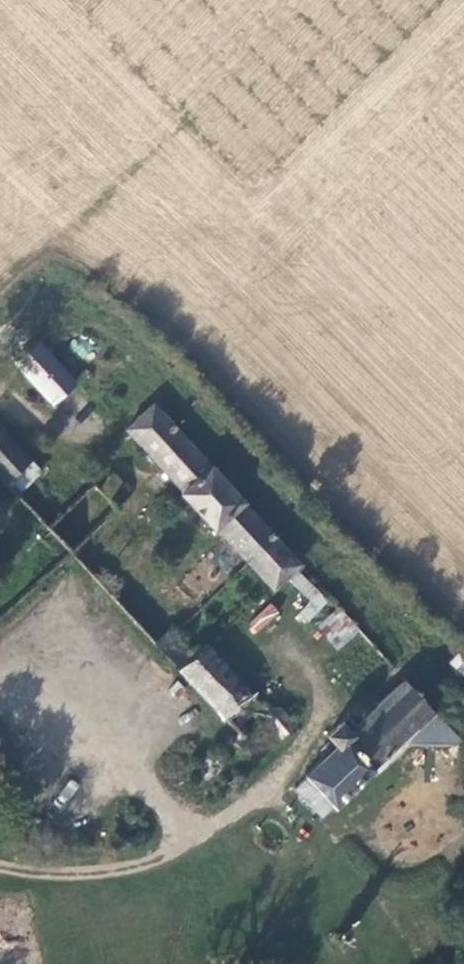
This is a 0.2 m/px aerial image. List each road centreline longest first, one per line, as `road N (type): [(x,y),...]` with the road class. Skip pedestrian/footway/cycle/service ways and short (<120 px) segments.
road 1 (track): [(275,784),(155,852),(98,868),(0,865)]
road 2 (track): [(191,831),(40,666)]

